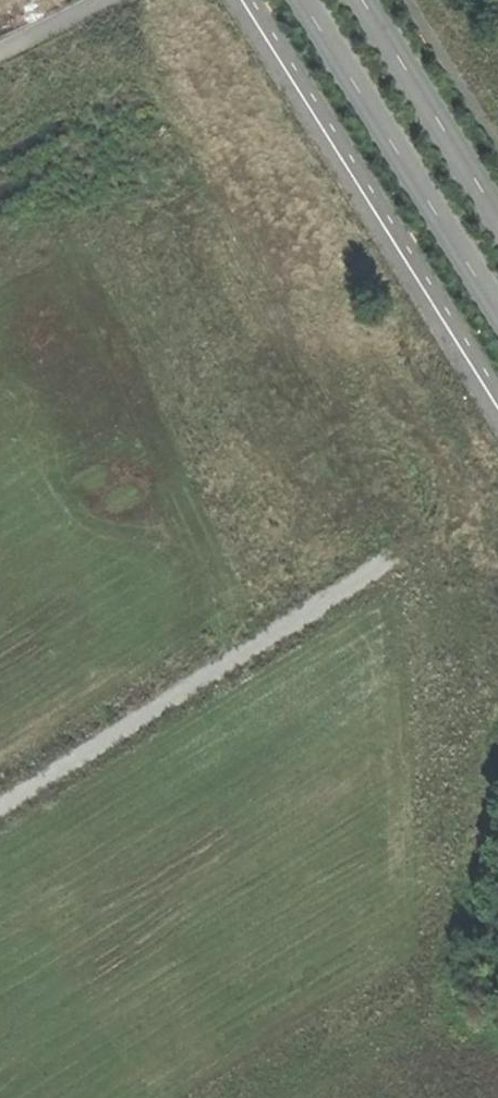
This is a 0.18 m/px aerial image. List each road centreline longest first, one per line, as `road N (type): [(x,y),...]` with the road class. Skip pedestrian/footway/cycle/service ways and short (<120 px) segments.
road 1 (tertiary): [(302,0),(497,311)]
road 2 (tertiary): [(497,215),(364,0)]

